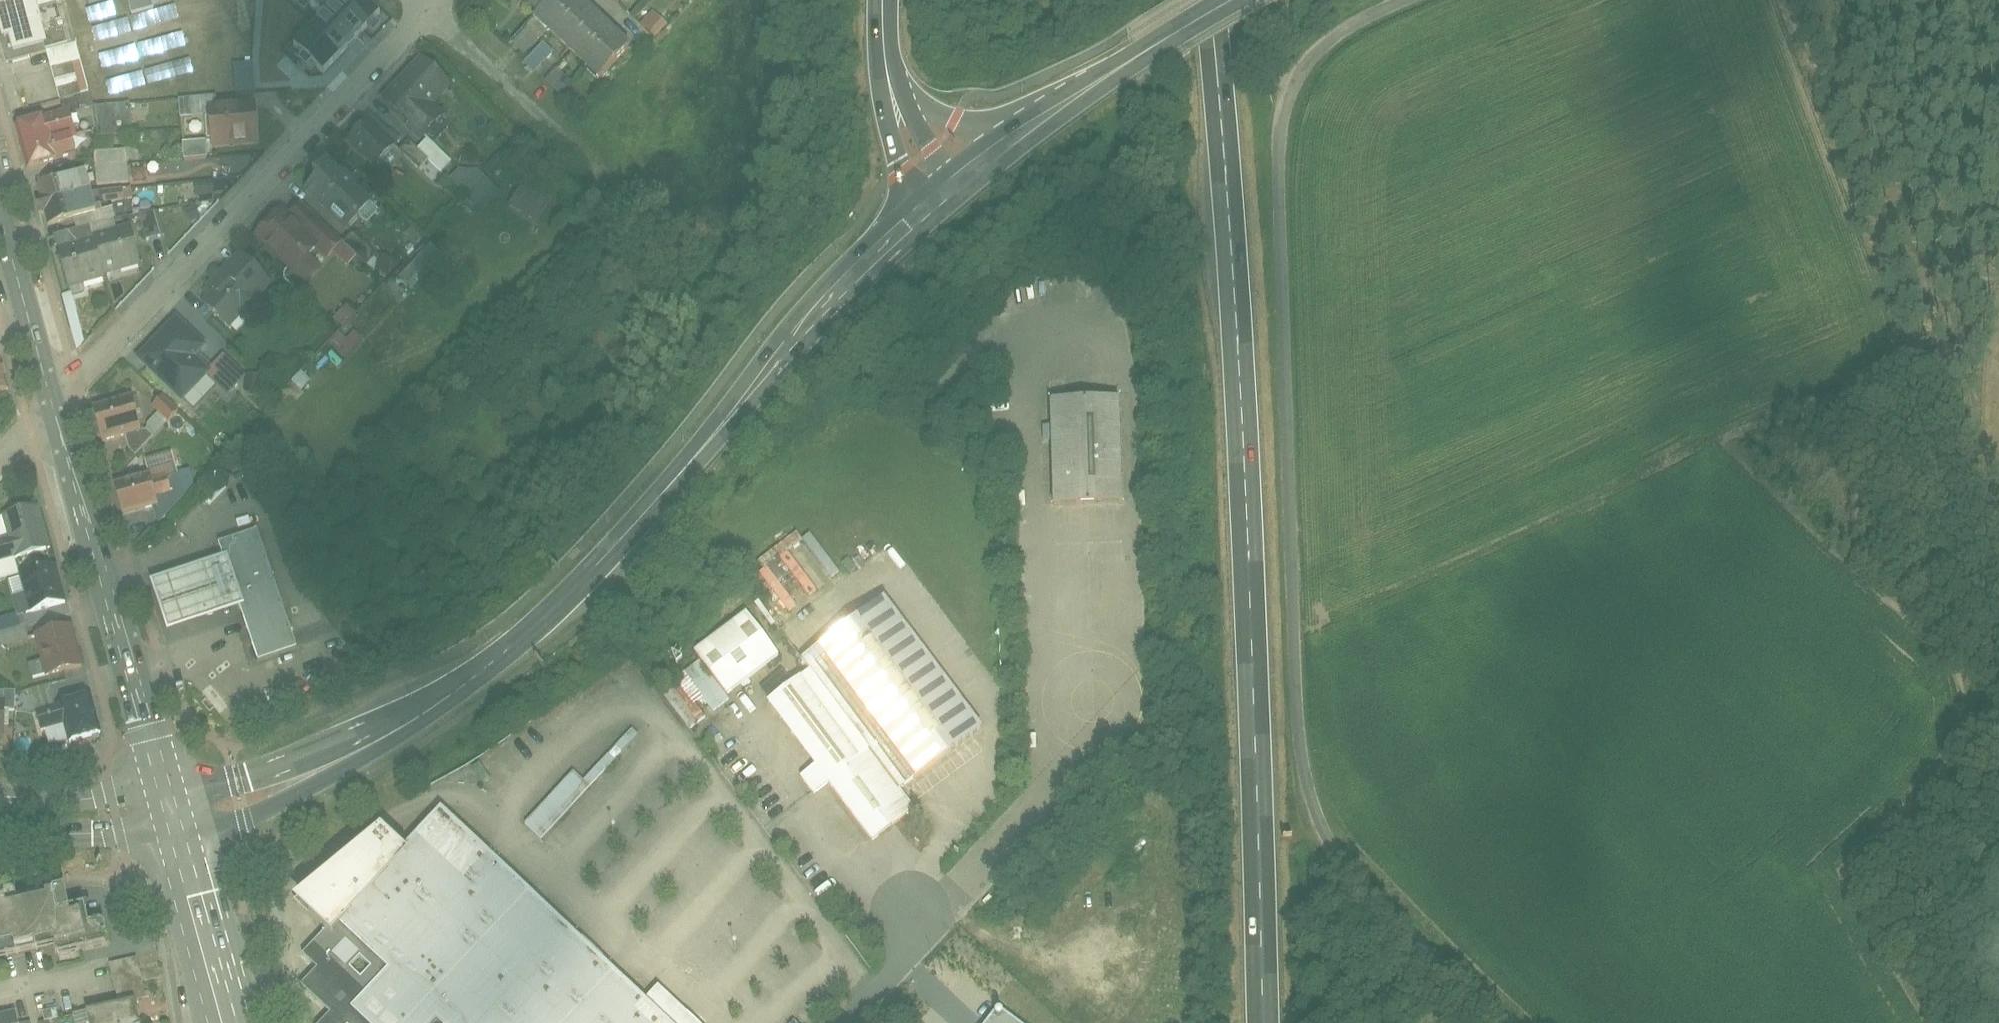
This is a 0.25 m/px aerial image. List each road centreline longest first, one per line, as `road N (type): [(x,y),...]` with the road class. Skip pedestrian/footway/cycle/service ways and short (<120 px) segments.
road 1 (residential): [(1509,1022),(1349,873),(1315,815),(1290,727),(1272,128),(1293,67),(1314,43),(1394,0)]
road 2 (primary): [(1262,1022),(1242,430),(1210,0)]
road 3 (tertiary): [(175,812),(328,760),(424,711),(500,655),(572,594),(840,291),(944,196)]
road 4 (residential): [(427,8),(55,404)]
road 5 (tertiary): [(175,812),(55,404)]
road 6 (tertiary): [(1014,141),(1244,0)]
road 7 (tertiary): [(175,812),(234,1022)]
road 8 (tertiary): [(55,404),(0,202)]
road 9 (tertiary): [(0,816),(175,812)]
road 10 (unclassified): [(427,8),(549,123)]
road 11 (track): [(549,123),(592,161),(598,181),(579,222),(550,247)]
road 12 (primary): [(1014,141),(952,133),(919,115),(887,71)]
road 13 (primary): [(944,196),(900,116),(887,71)]
road 14 (residential): [(929,927),(921,949),(852,1022)]

